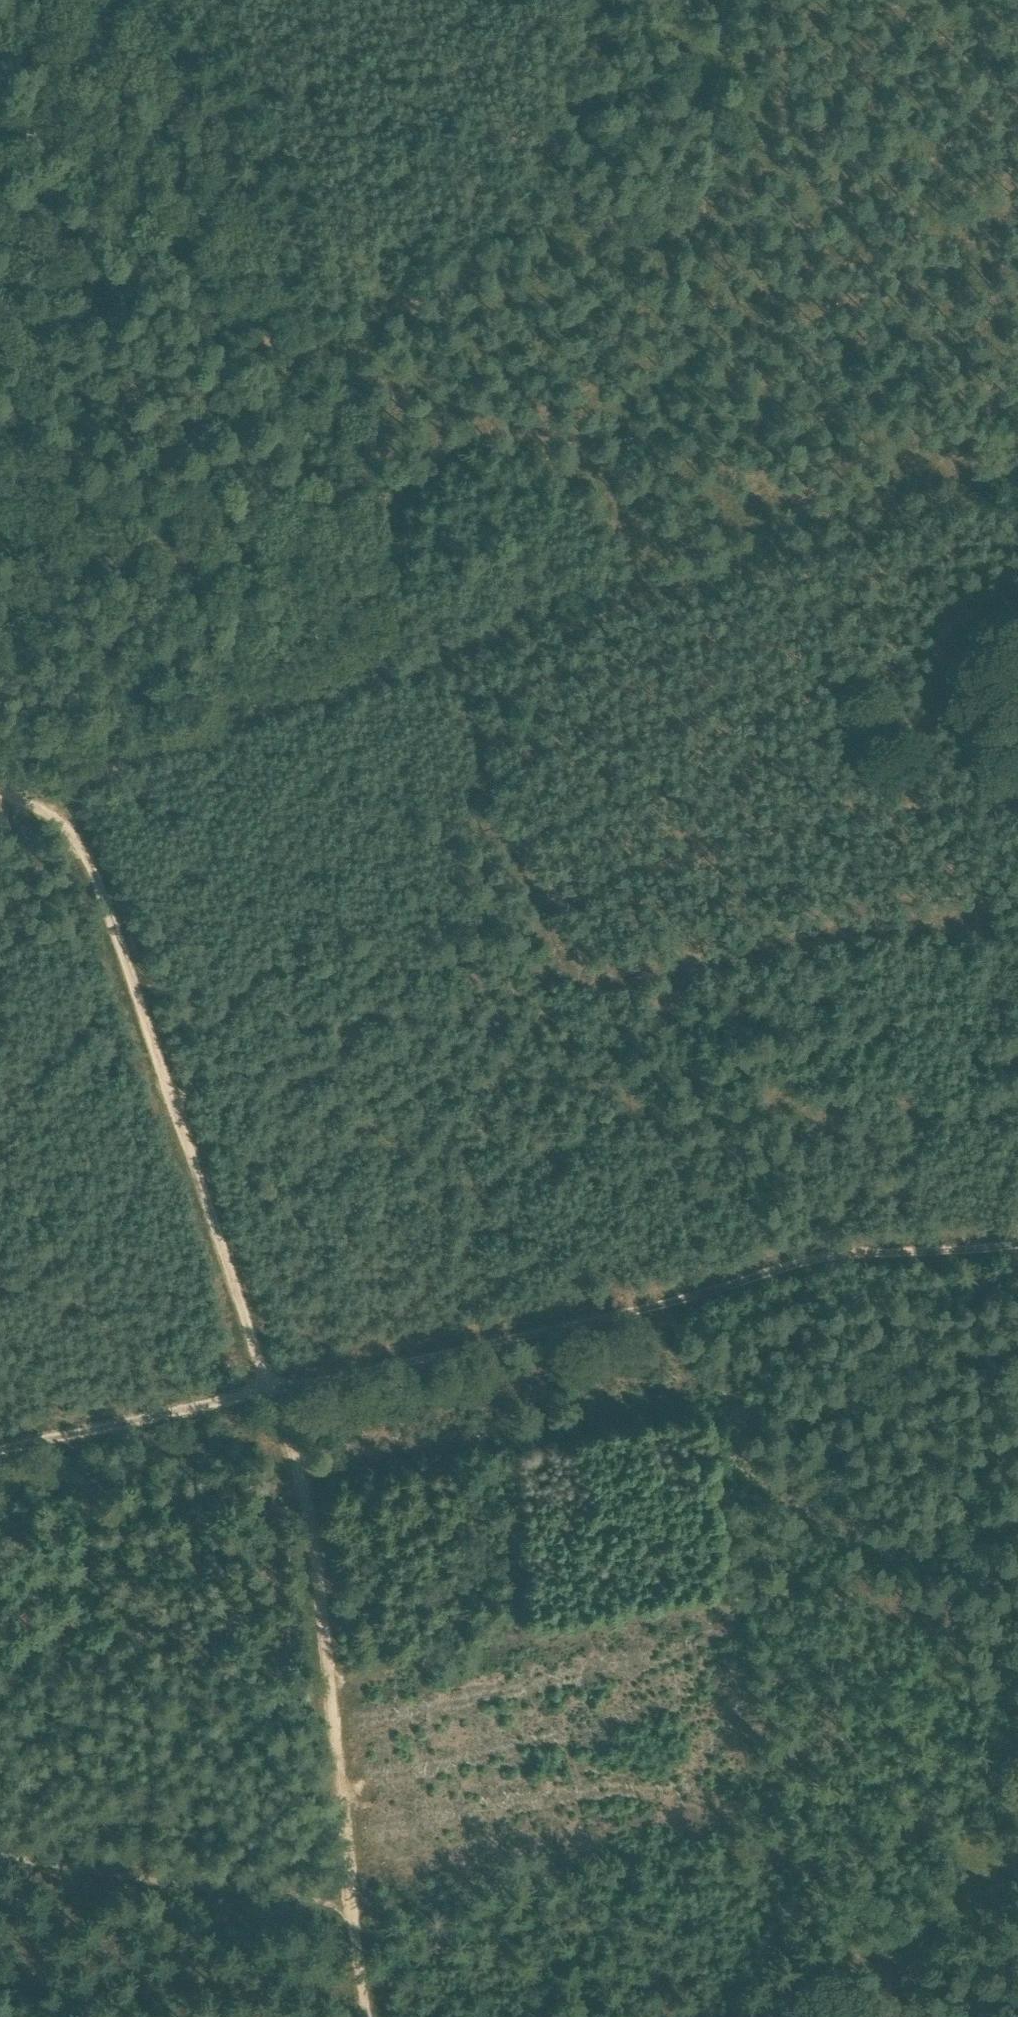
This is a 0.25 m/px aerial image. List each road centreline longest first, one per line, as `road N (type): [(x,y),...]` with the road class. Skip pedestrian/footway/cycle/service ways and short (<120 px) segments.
road 1 (track): [(1017,1243),(790,1264),(687,1298),(272,1389)]
road 2 (track): [(272,1389),(92,873),(64,827),(0,790)]
road 3 (track): [(349,1909),(317,1543),(295,1443),(272,1389)]
road 4 (track): [(0,1855),(349,1909)]
road 5 (track): [(769,2016),(1017,1871)]
road 6 (track): [(272,1389),(0,1447)]

